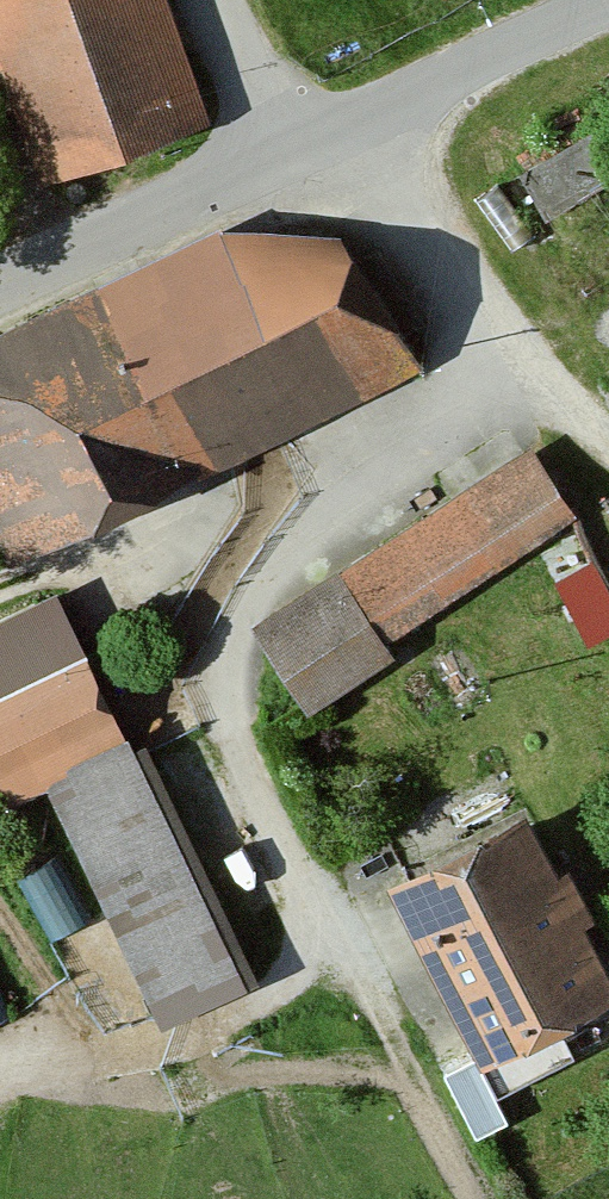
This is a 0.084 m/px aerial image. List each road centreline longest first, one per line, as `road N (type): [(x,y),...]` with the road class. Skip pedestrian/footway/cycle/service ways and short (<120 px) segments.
road 1 (unclassified): [(383,1022),(229,724),(219,642),(246,584),(471,345),(371,109)]
road 2 (unclassified): [(276,149),(0,277)]
road 3 (unclassified): [(608,10),(371,109)]
road 4 (track): [(471,1198),(383,1022)]
road 5 (track): [(471,345),(558,388),(608,445)]
road 6 (unclassified): [(276,149),(218,0)]

